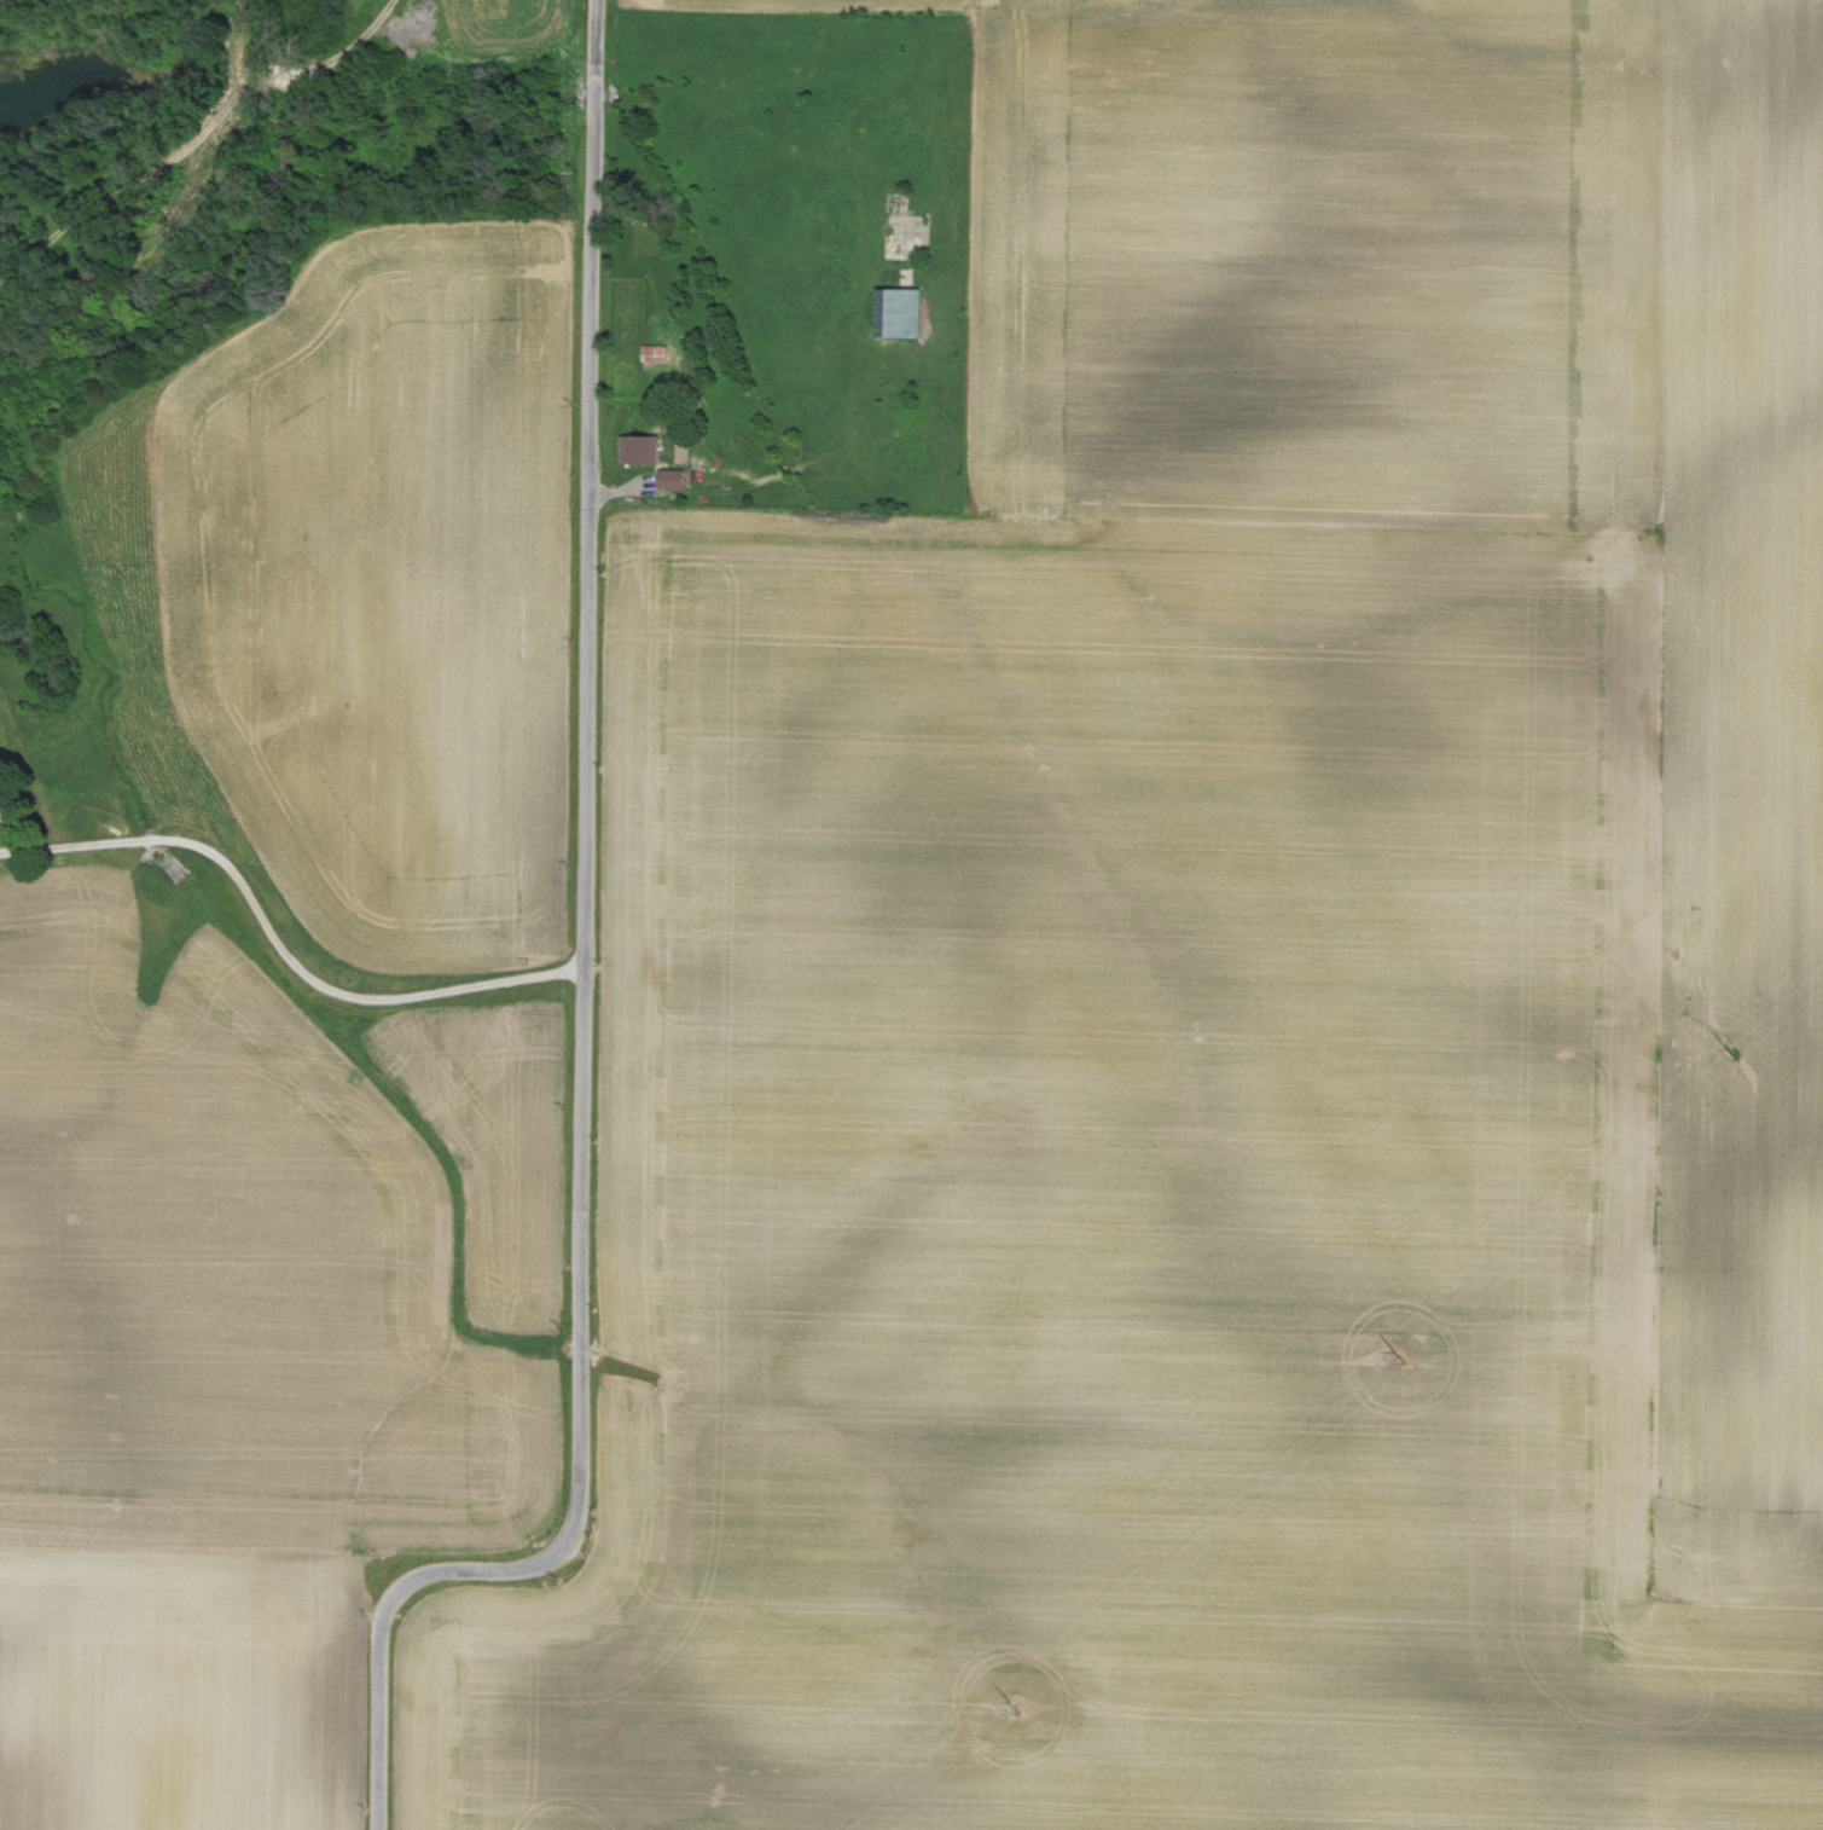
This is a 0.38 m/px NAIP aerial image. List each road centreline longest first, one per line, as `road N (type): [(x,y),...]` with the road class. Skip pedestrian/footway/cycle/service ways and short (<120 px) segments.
road 1 (residential): [(380,1829),(381,1617),(413,1582),(552,1564),(577,1529),(604,0)]

